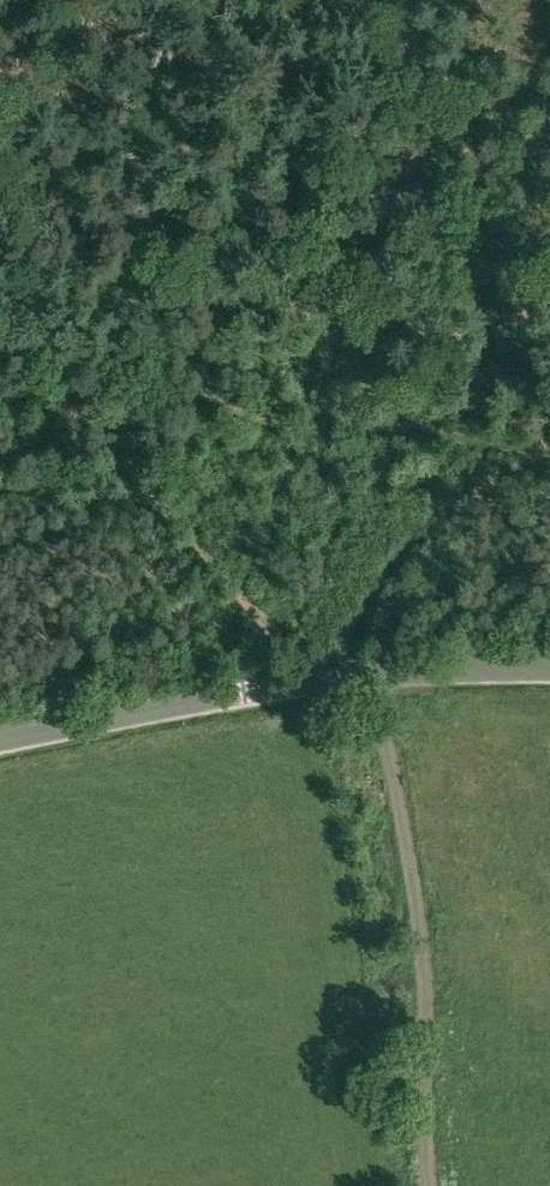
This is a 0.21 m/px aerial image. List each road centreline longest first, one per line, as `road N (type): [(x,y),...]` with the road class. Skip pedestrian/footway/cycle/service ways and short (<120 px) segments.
road 1 (unclassified): [(0,741),(304,680),(549,671)]
road 2 (track): [(431,1185),(422,962),(379,673)]
road 3 (track): [(77,390),(304,680)]
road 4 (track): [(77,390),(436,443)]
road 5 (track): [(402,438),(422,530),(360,627),(347,676)]

